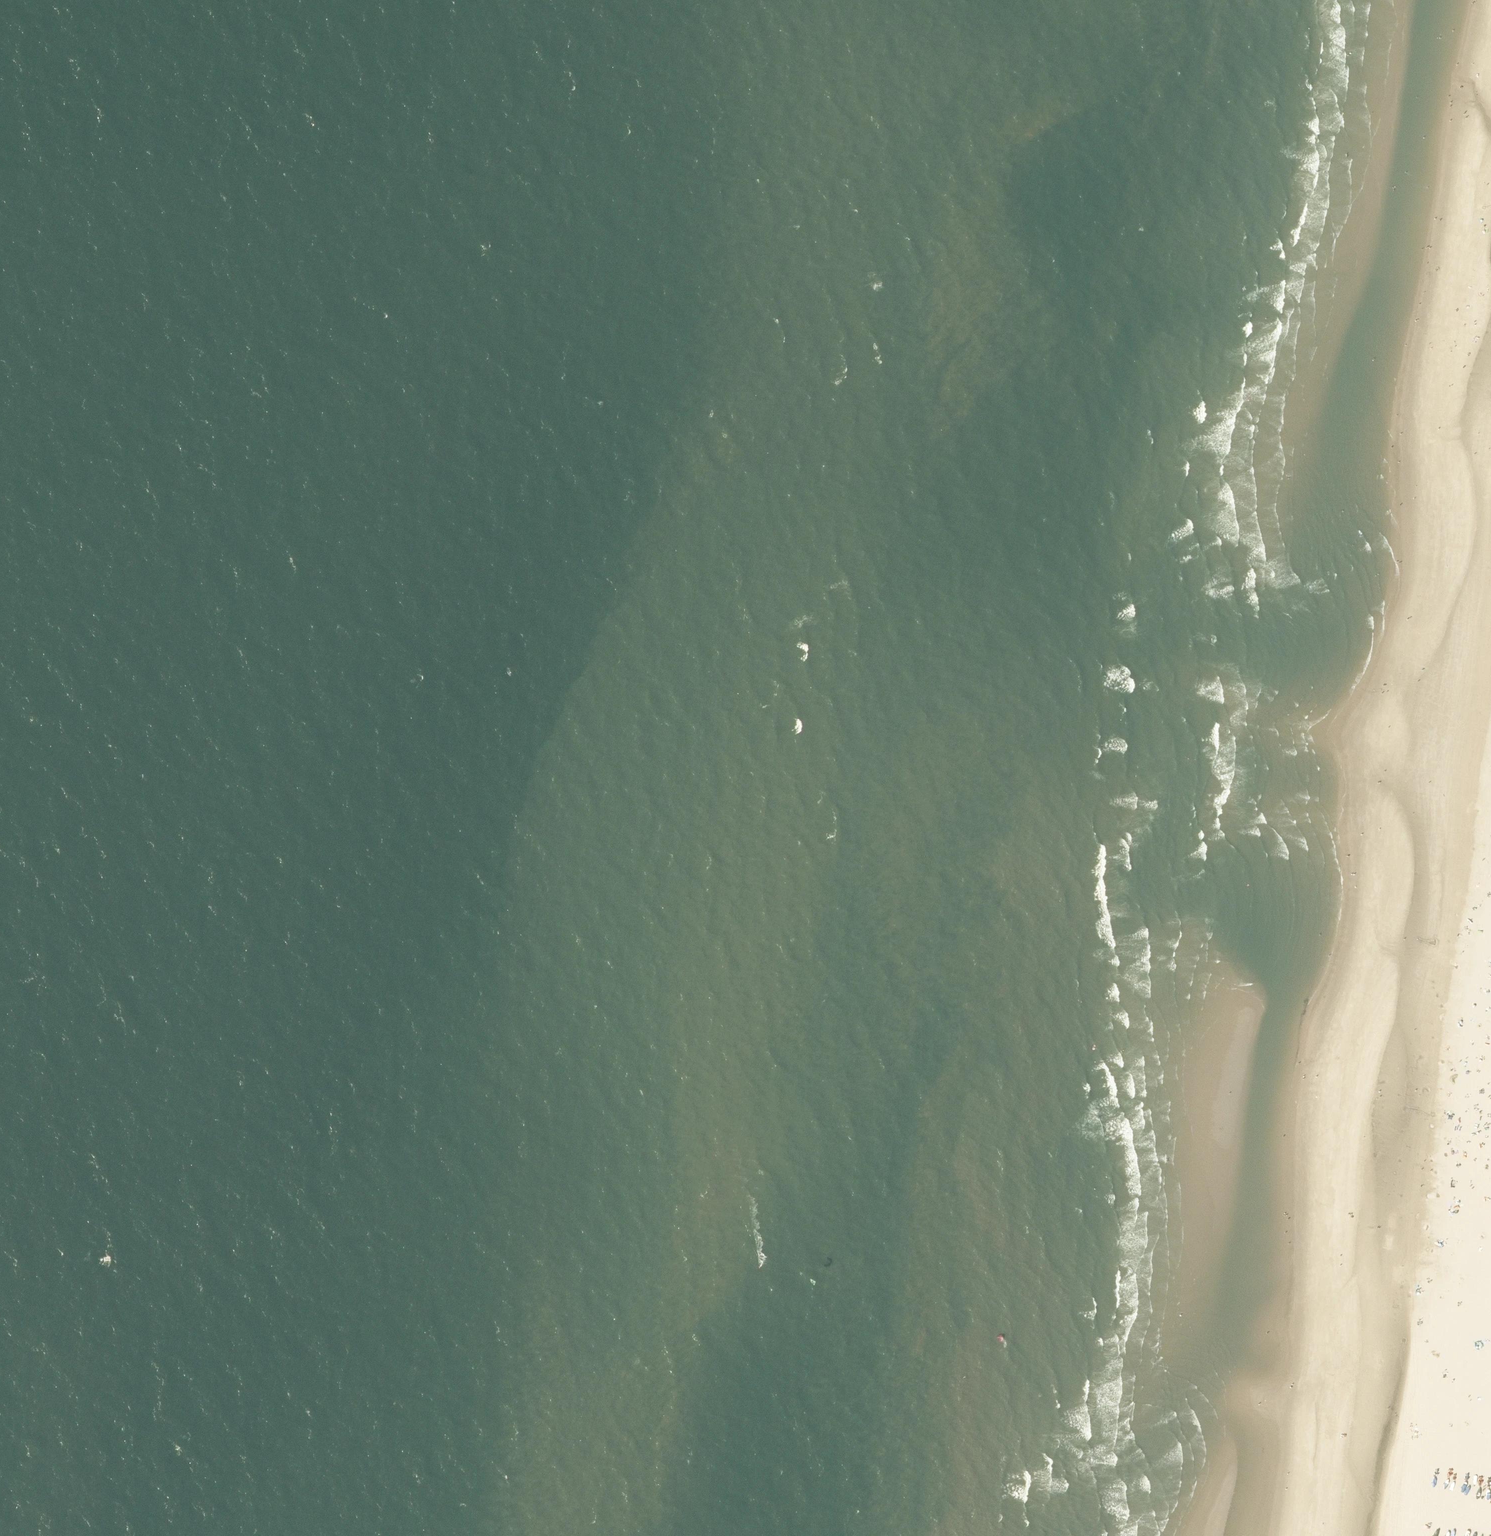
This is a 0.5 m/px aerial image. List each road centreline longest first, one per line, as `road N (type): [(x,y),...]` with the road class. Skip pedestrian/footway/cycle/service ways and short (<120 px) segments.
road 1 (track): [(1490,323),(1343,318)]

